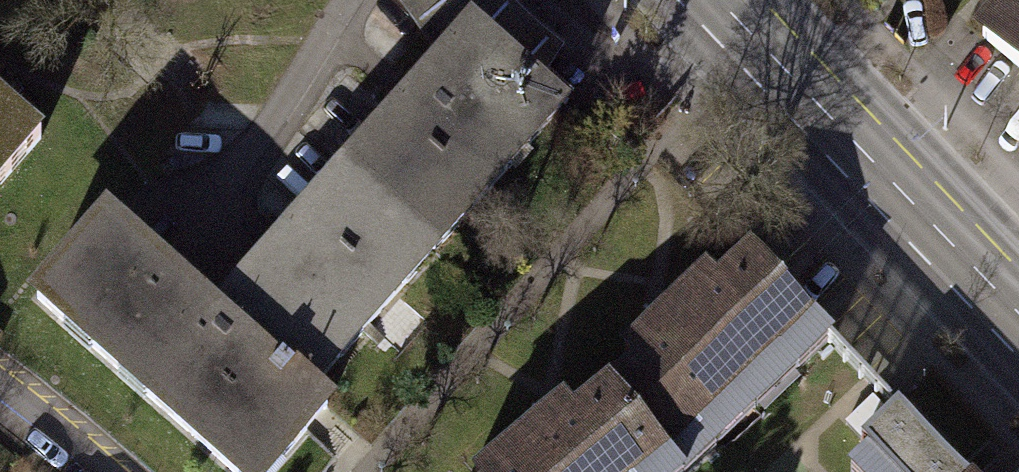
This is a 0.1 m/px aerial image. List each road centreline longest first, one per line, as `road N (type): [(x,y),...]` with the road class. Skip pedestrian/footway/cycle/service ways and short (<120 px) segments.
road 1 (primary): [(1018,312),(717,0)]
road 2 (residential): [(95,471),(0,390)]

